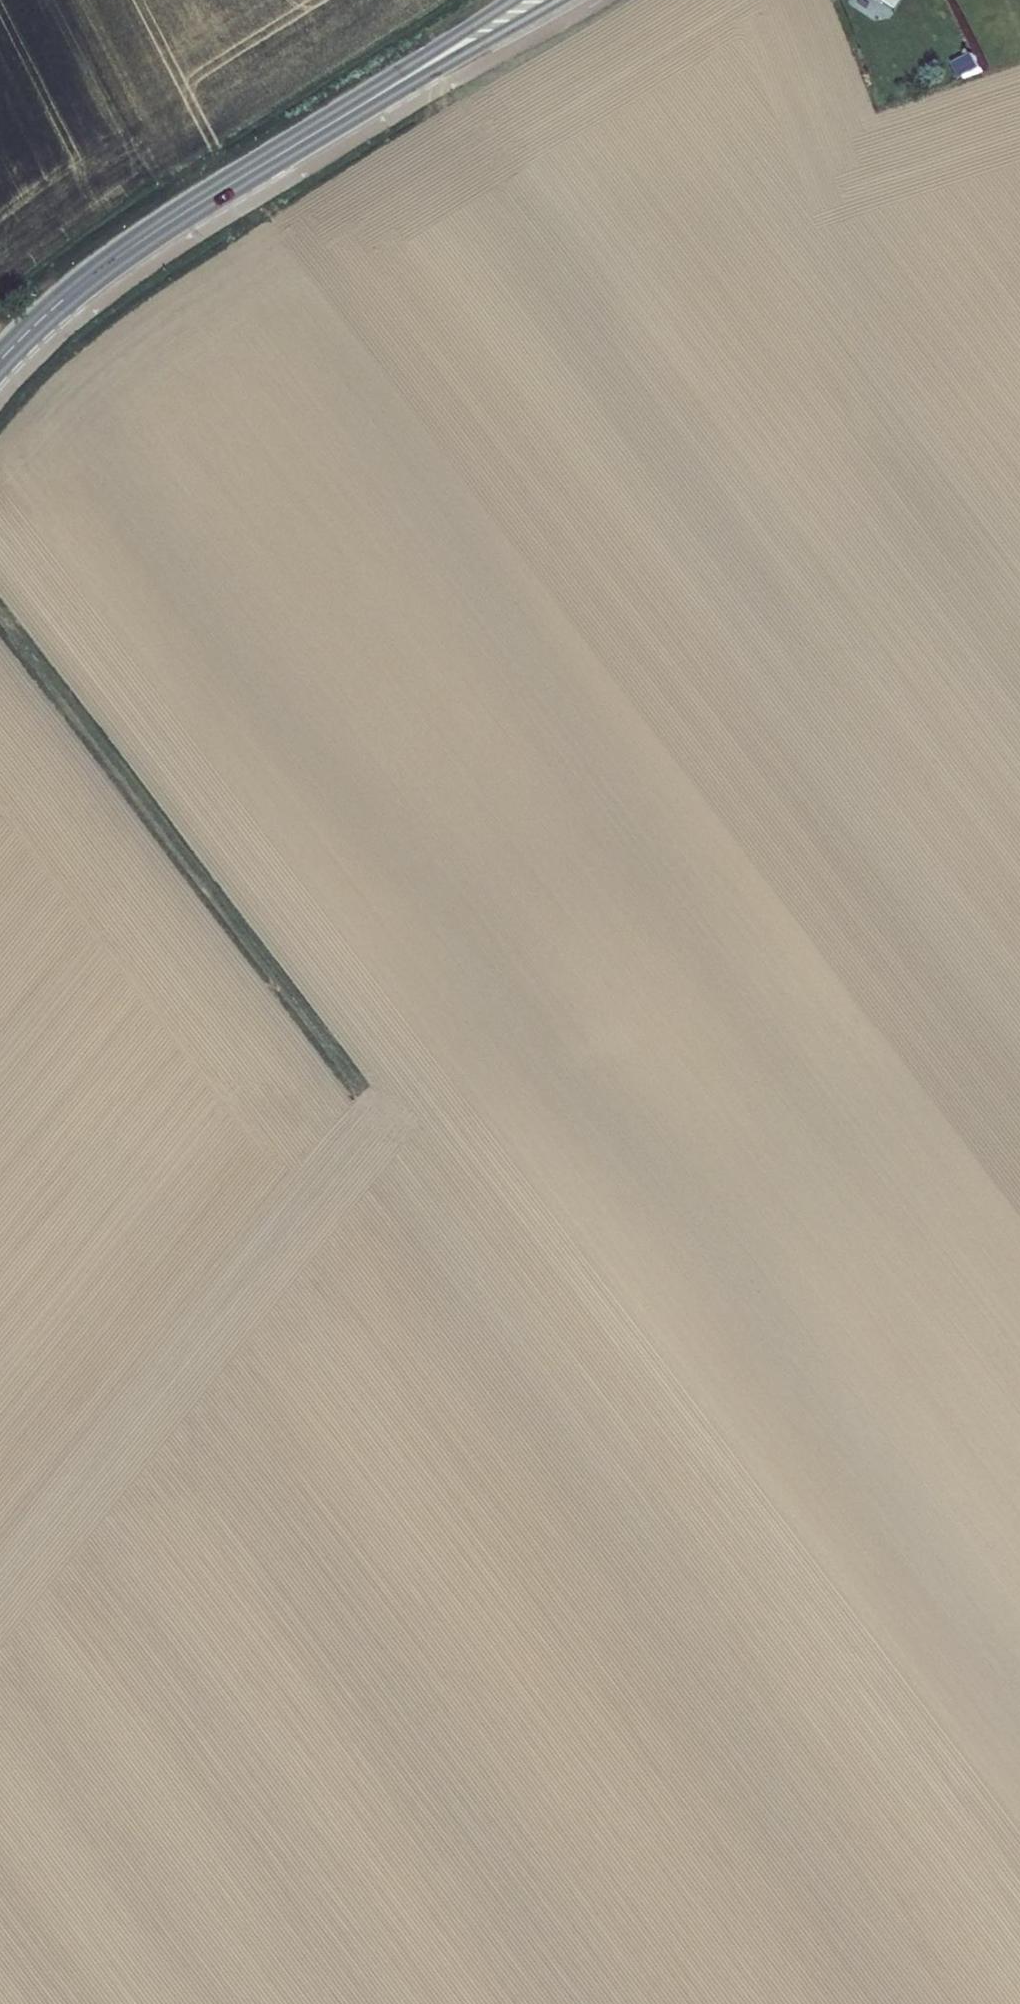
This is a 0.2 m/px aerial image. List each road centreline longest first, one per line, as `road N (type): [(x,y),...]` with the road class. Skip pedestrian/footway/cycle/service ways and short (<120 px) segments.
road 1 (secondary): [(0,359),(151,234),(536,0)]

